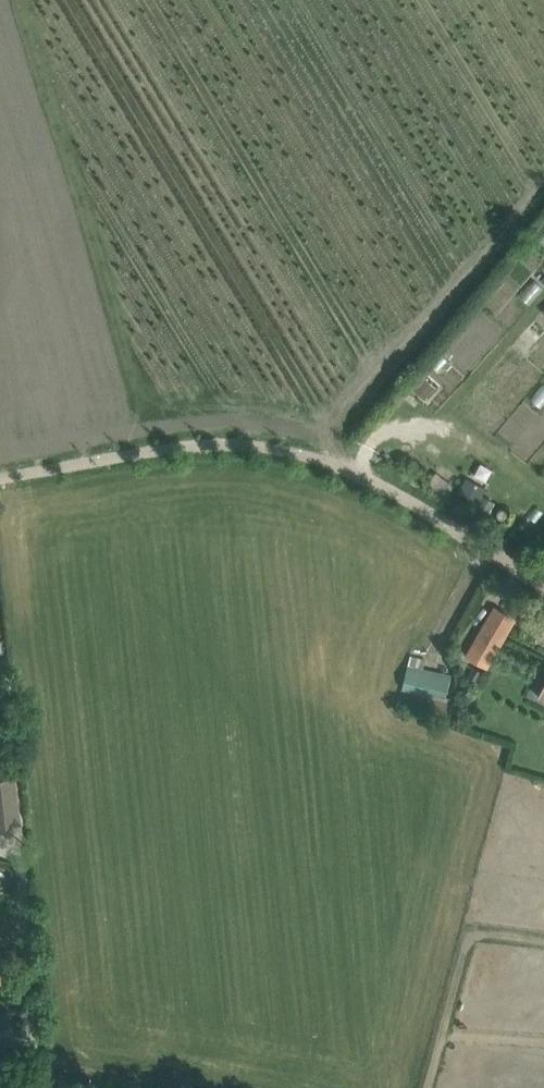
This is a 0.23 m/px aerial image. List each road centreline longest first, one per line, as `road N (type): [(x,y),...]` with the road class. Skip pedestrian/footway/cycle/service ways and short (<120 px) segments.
road 1 (residential): [(543,589),(405,498),(276,449),(193,446),(0,478)]

